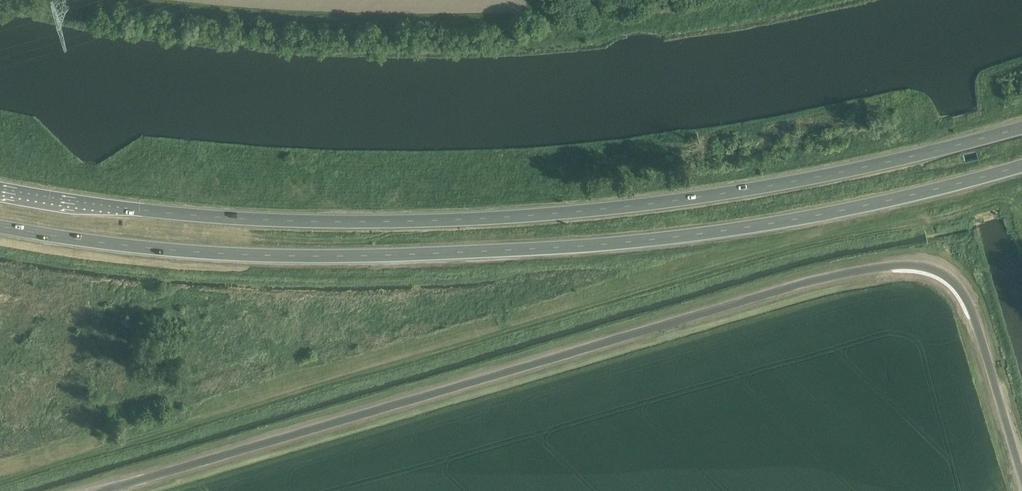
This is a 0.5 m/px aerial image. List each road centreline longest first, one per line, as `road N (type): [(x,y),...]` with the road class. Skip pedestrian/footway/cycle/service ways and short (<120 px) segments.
road 1 (unclassified): [(1021,475),(967,295),(945,272),(904,267),(815,283),(105,490)]
road 2 (trunk): [(1021,128),(688,200),(478,221),(230,218),(0,188)]
road 3 (trunk): [(0,227),(196,253),(575,248),(829,214),(1021,167)]

